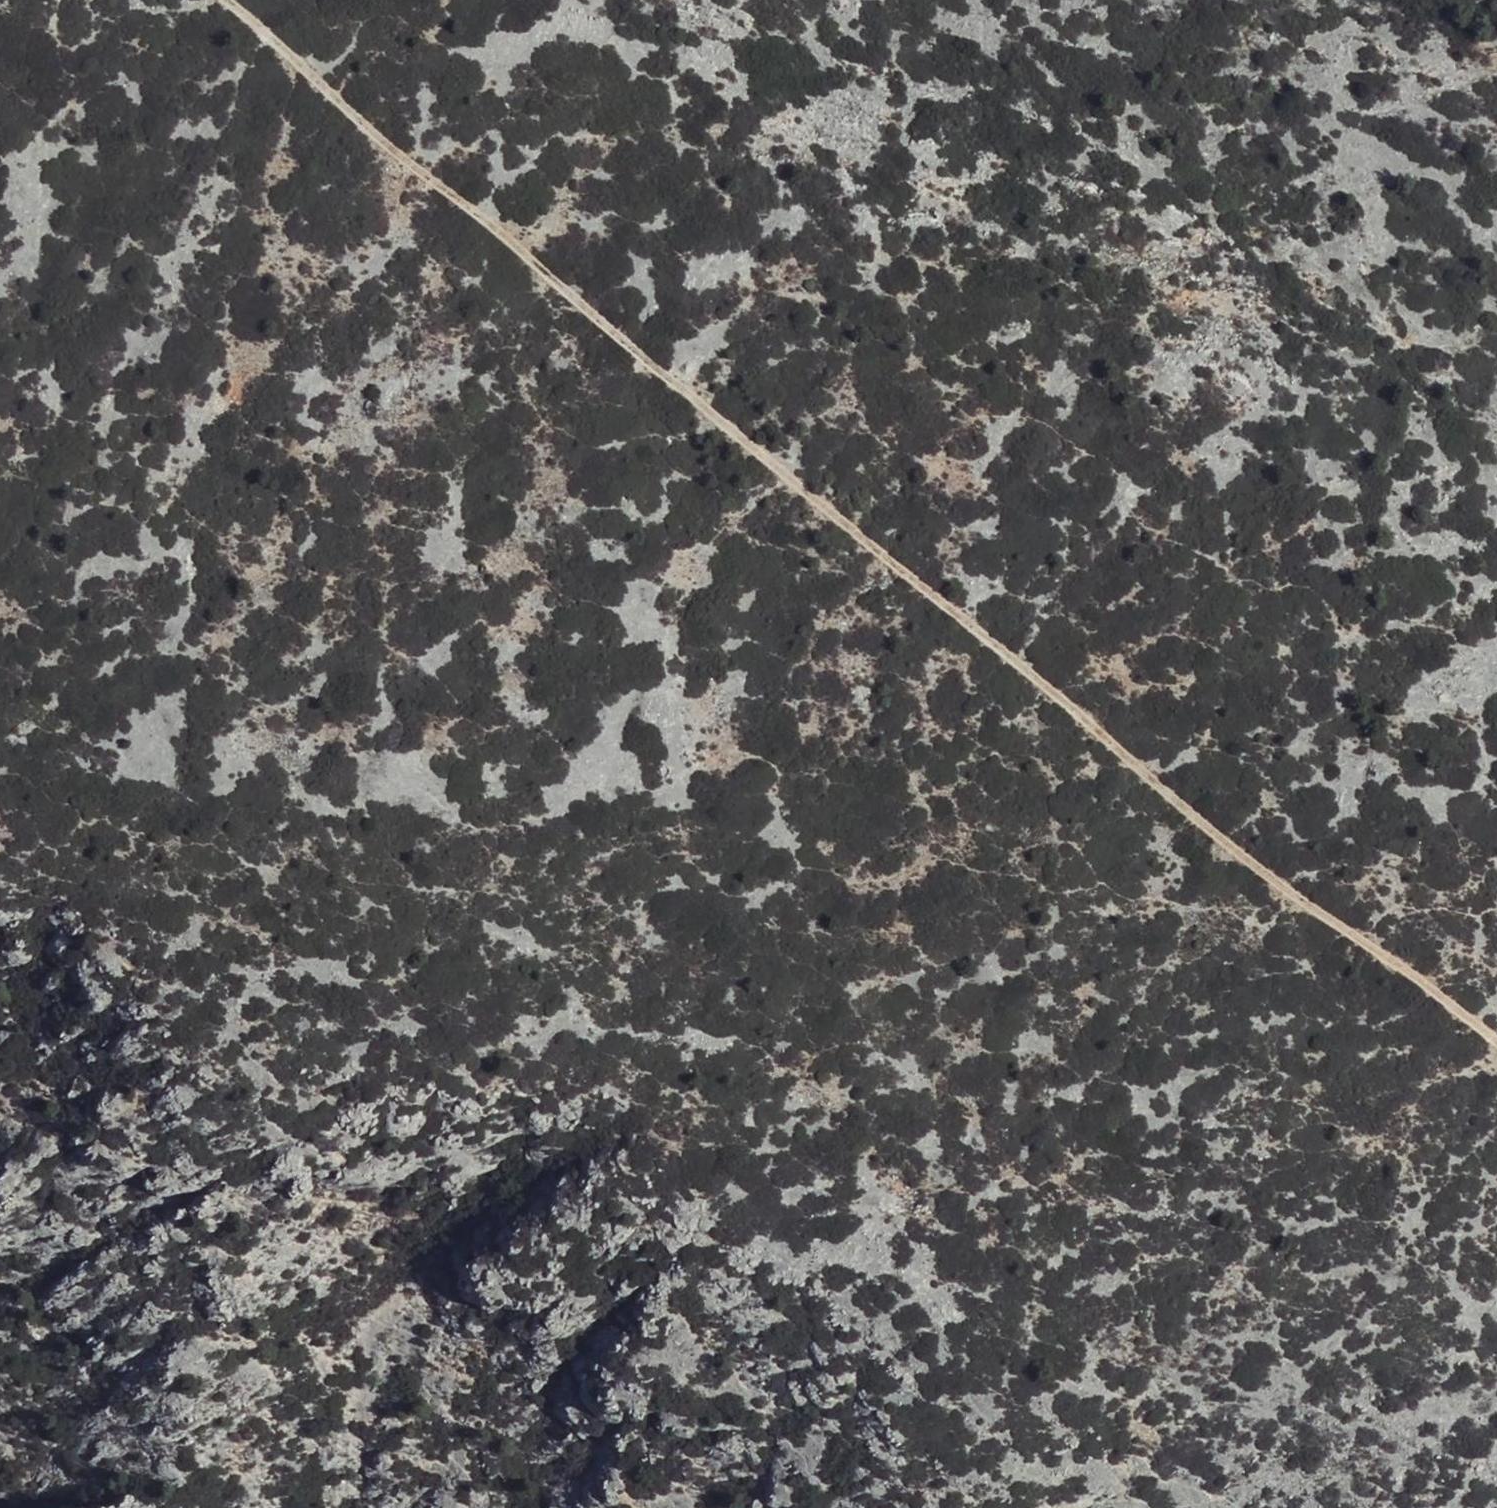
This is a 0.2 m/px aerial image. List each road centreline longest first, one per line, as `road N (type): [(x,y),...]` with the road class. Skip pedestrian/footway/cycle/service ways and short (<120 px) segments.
road 1 (track): [(221,0),(760,459),(1290,885),(1496,1040)]

